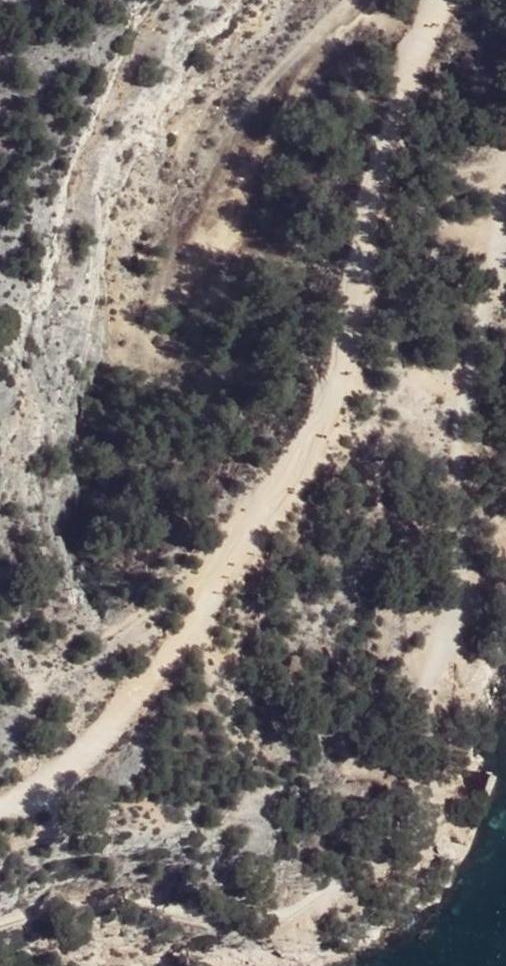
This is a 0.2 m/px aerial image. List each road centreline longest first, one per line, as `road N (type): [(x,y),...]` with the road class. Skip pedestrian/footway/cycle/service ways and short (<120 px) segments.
road 1 (track): [(444,0),(374,193),(347,353),(301,468),(104,738),(40,790),(0,806)]

